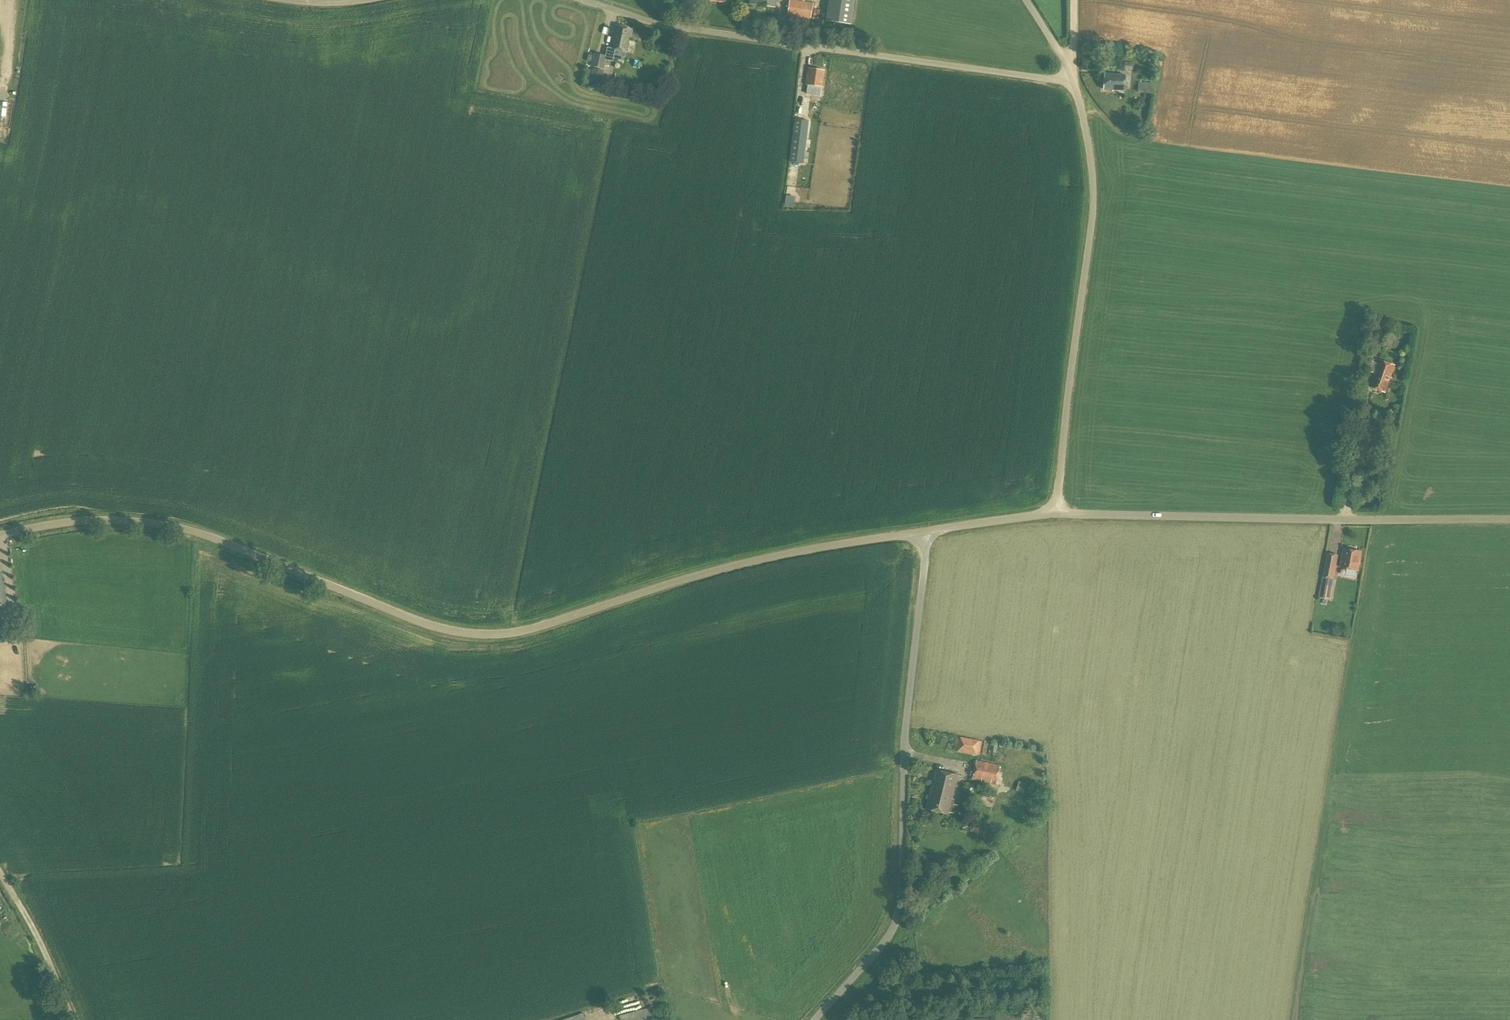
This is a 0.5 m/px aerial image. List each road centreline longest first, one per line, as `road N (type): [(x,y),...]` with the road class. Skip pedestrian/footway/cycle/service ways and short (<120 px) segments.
road 1 (unclassified): [(0,536),(111,522),(190,531),(415,621),(492,635),(747,564),(926,532)]
road 2 (unclassified): [(816,1019),(881,947),(898,915),(904,740),(926,532)]
road 3 (unclassified): [(1074,85),(655,25),(576,0)]
road 4 (unclassified): [(1509,520),(1056,514)]
road 5 (unclassified): [(1074,85),(1090,164),(1092,224),(1056,514)]
road 6 (unclassified): [(76,1019),(53,951),(0,858)]
road 7 (unclassified): [(926,532),(1056,514)]

